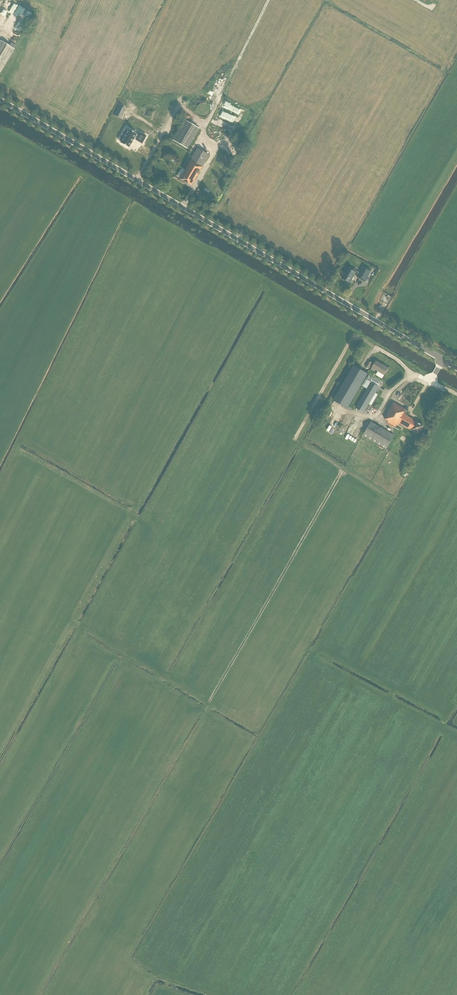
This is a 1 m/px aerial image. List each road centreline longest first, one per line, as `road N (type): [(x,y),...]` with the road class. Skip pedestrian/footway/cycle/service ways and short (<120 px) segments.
road 1 (unclassified): [(456,369),(0,101)]

